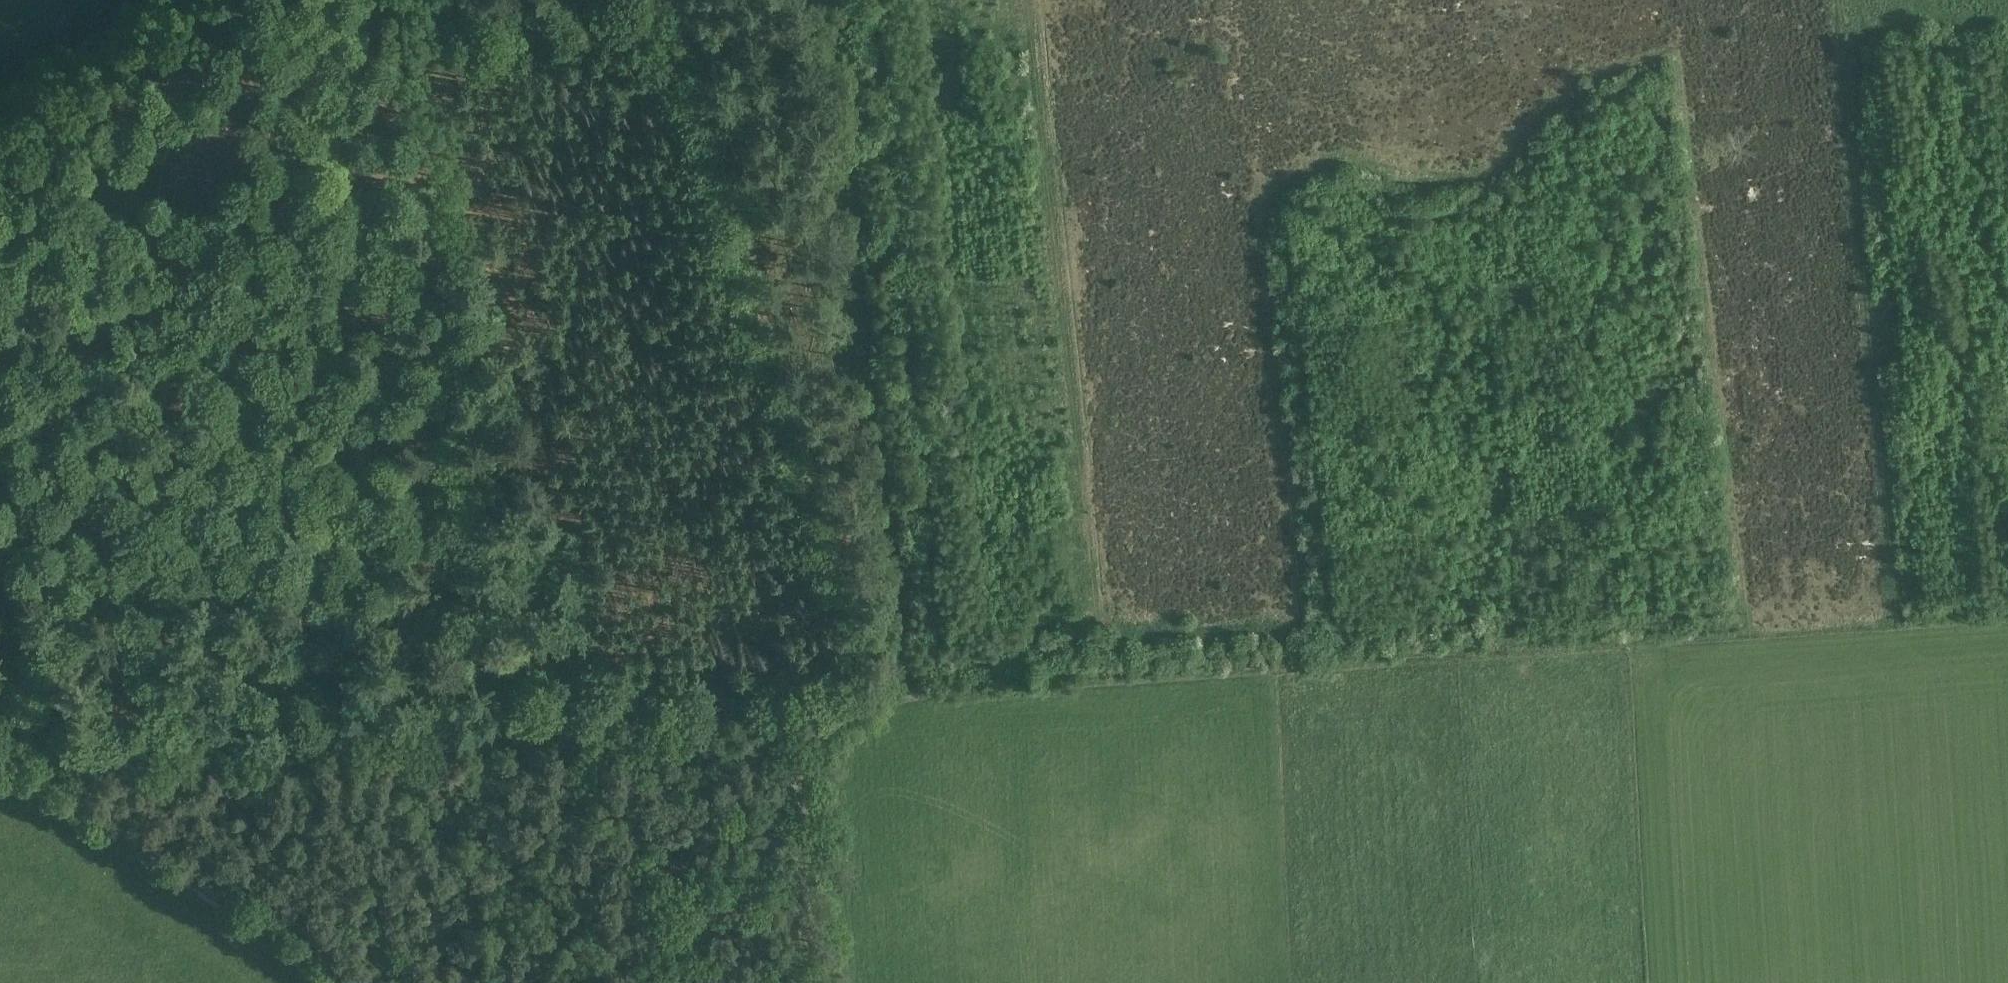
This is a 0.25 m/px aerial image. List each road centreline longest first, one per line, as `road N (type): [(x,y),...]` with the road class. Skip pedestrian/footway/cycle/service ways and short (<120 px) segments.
road 1 (track): [(15,766),(354,746),(579,707),(859,693),(876,667),(670,0)]
road 2 (track): [(0,328),(37,244),(287,68),(313,0)]
road 3 (track): [(356,982),(15,766),(0,767)]

